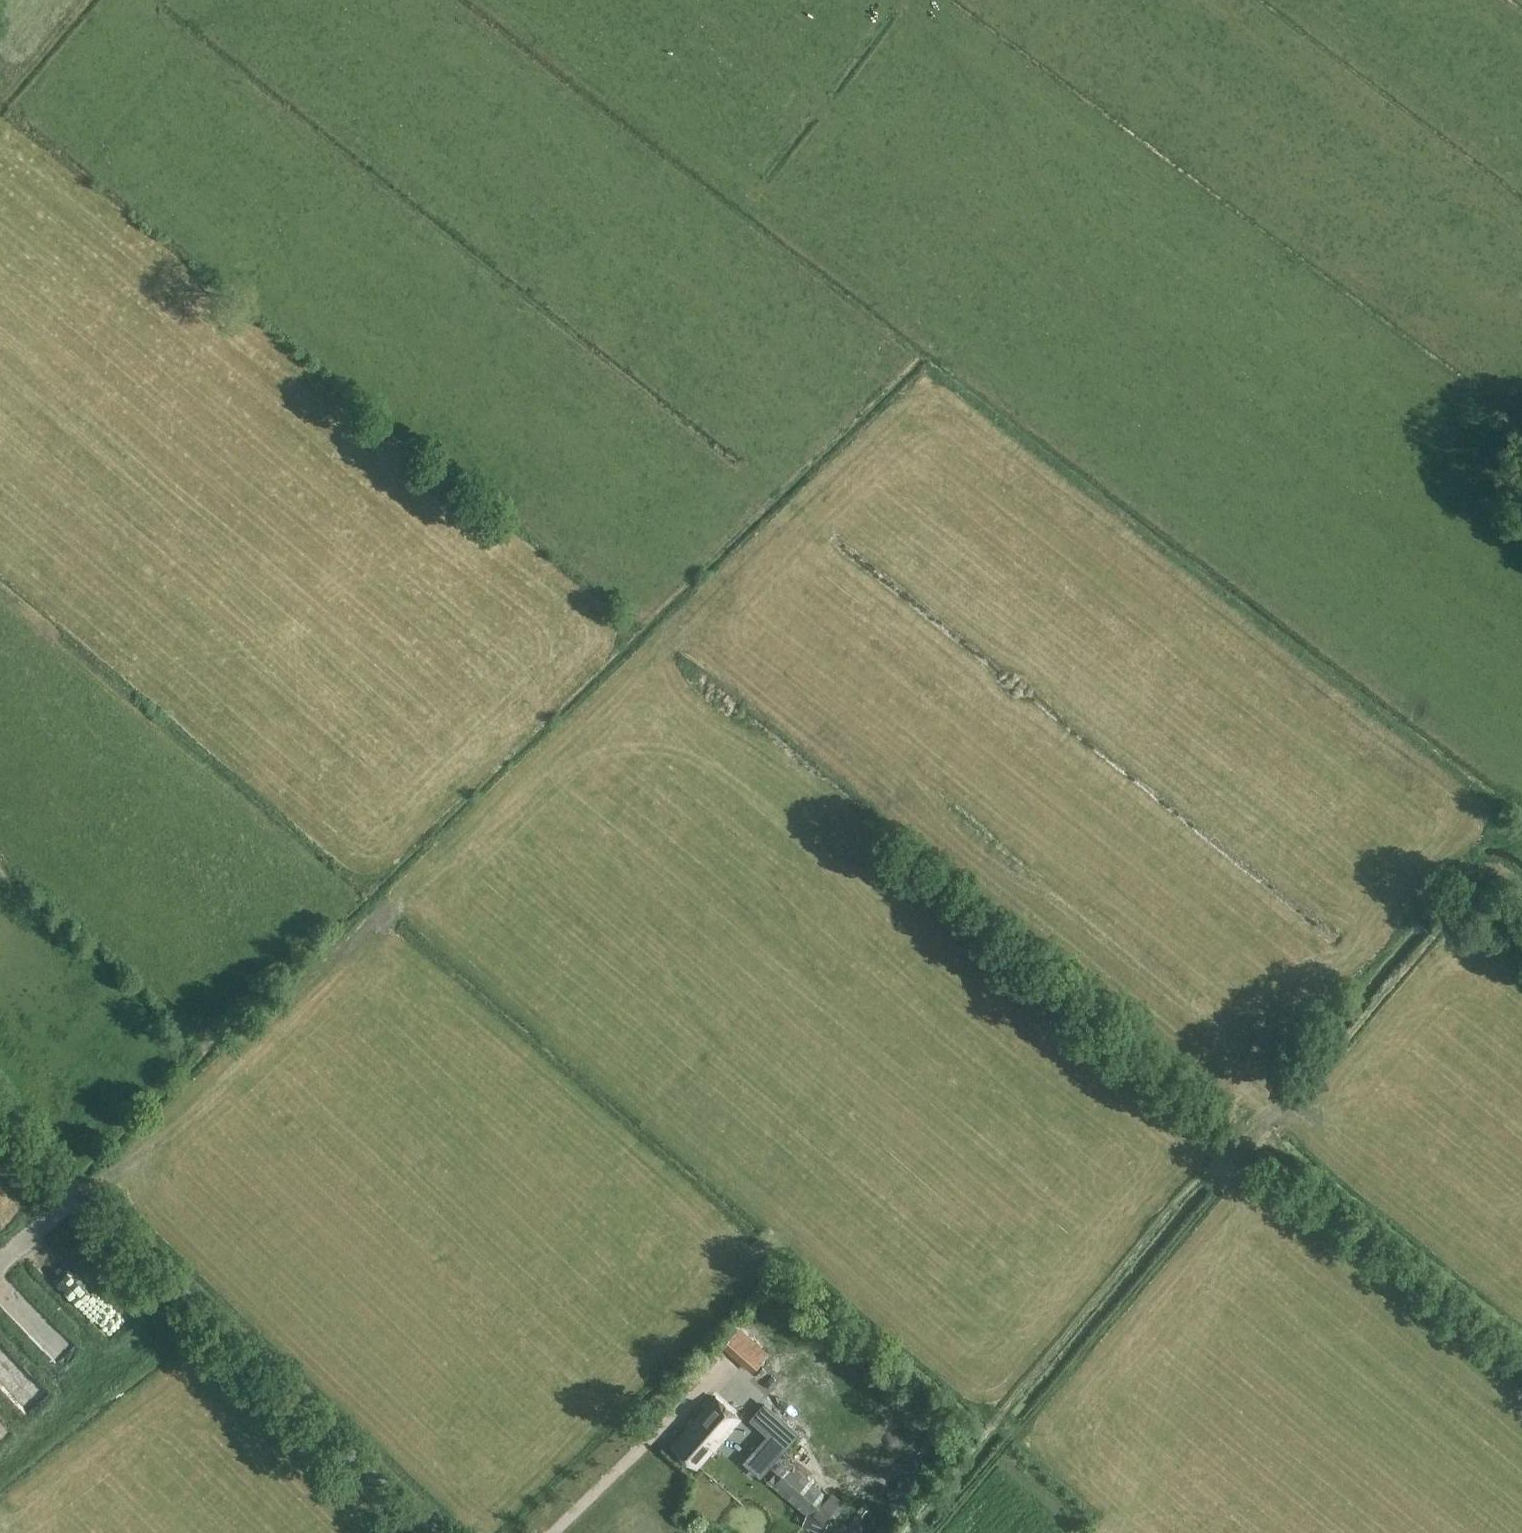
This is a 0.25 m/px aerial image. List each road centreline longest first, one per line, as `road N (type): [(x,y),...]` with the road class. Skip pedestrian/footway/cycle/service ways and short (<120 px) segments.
road 1 (unclassified): [(432,1532),(0,1114)]

